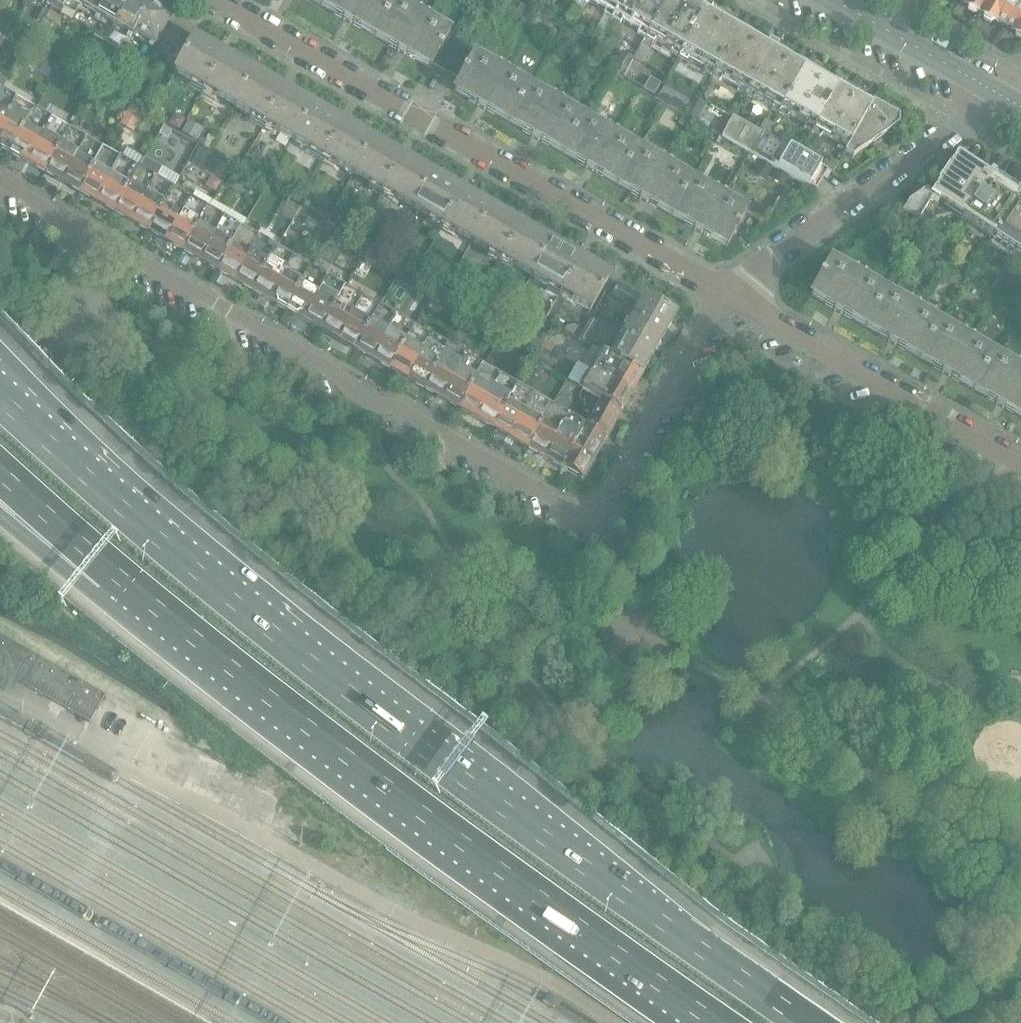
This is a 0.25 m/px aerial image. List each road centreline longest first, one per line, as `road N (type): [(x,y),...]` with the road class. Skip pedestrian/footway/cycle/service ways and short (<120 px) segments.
road 1 (motorway): [(808,1022),(277,637),(0,397)]
road 2 (residential): [(0,182),(84,239),(104,241),(338,374),(354,391),(578,511),(597,511),(723,292)]
road 3 (motorway): [(110,569),(425,815),(715,1022)]
road 4 (residential): [(723,292),(212,0)]
road 5 (residential): [(723,292),(1009,100)]
road 6 (residential): [(1020,466),(723,292)]
road 7 (tertiary): [(1009,100),(834,0)]
road 8 (motorway): [(0,472),(110,569)]
road 9 (motorway): [(0,490),(110,569)]

